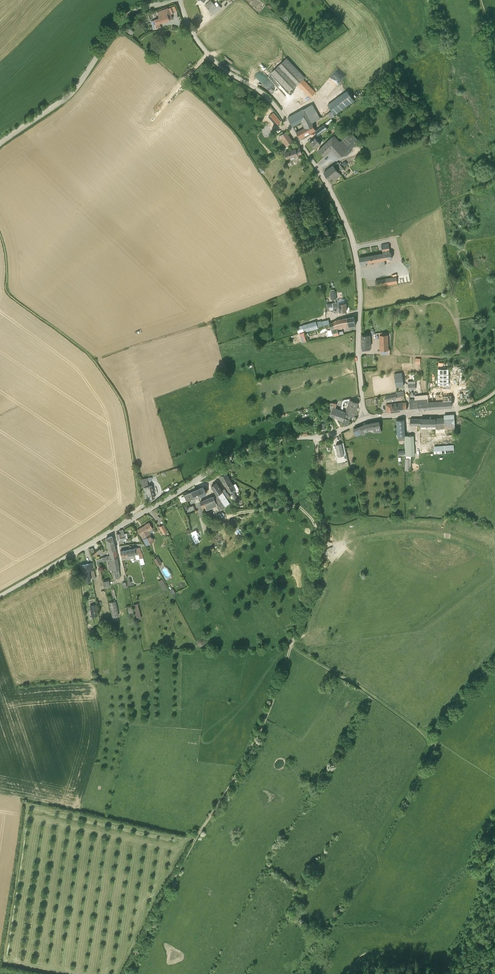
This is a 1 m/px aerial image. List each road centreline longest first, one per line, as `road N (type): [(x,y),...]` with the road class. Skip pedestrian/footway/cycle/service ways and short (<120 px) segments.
road 1 (track): [(316,437),(321,546),(276,693),(126,973)]
road 2 (unclassified): [(363,420),(358,267),(340,210),(275,106),(211,58),(179,0)]
road 3 (unclassified): [(0,596),(240,455),(363,420)]
road 4 (tertiary): [(0,143),(72,92),(125,17),(169,0)]
road 5 (track): [(321,546),(428,531),(494,557)]
road 6 (track): [(424,734),(291,646)]
road 7 (unclassified): [(363,420),(458,409),(494,392)]

